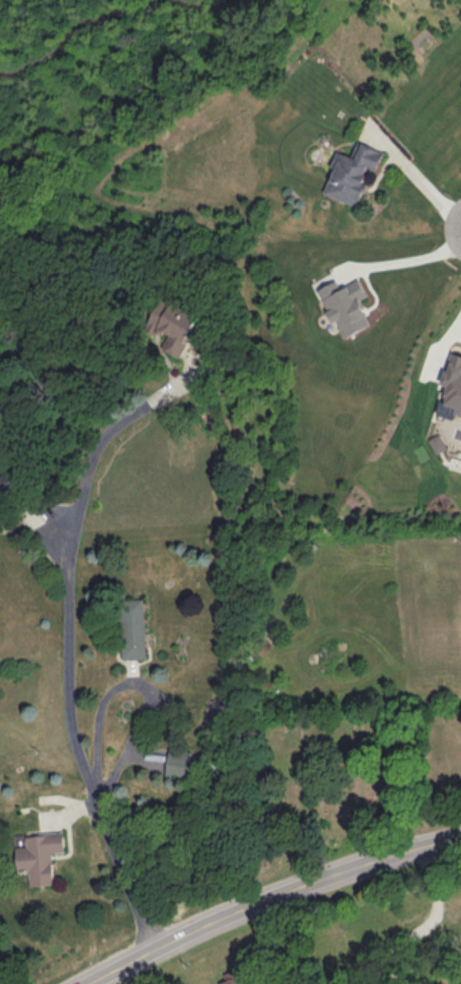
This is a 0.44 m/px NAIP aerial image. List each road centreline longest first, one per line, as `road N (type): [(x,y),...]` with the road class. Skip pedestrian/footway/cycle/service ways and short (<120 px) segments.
road 1 (secondary): [(165,945),(368,860),(460,836)]

